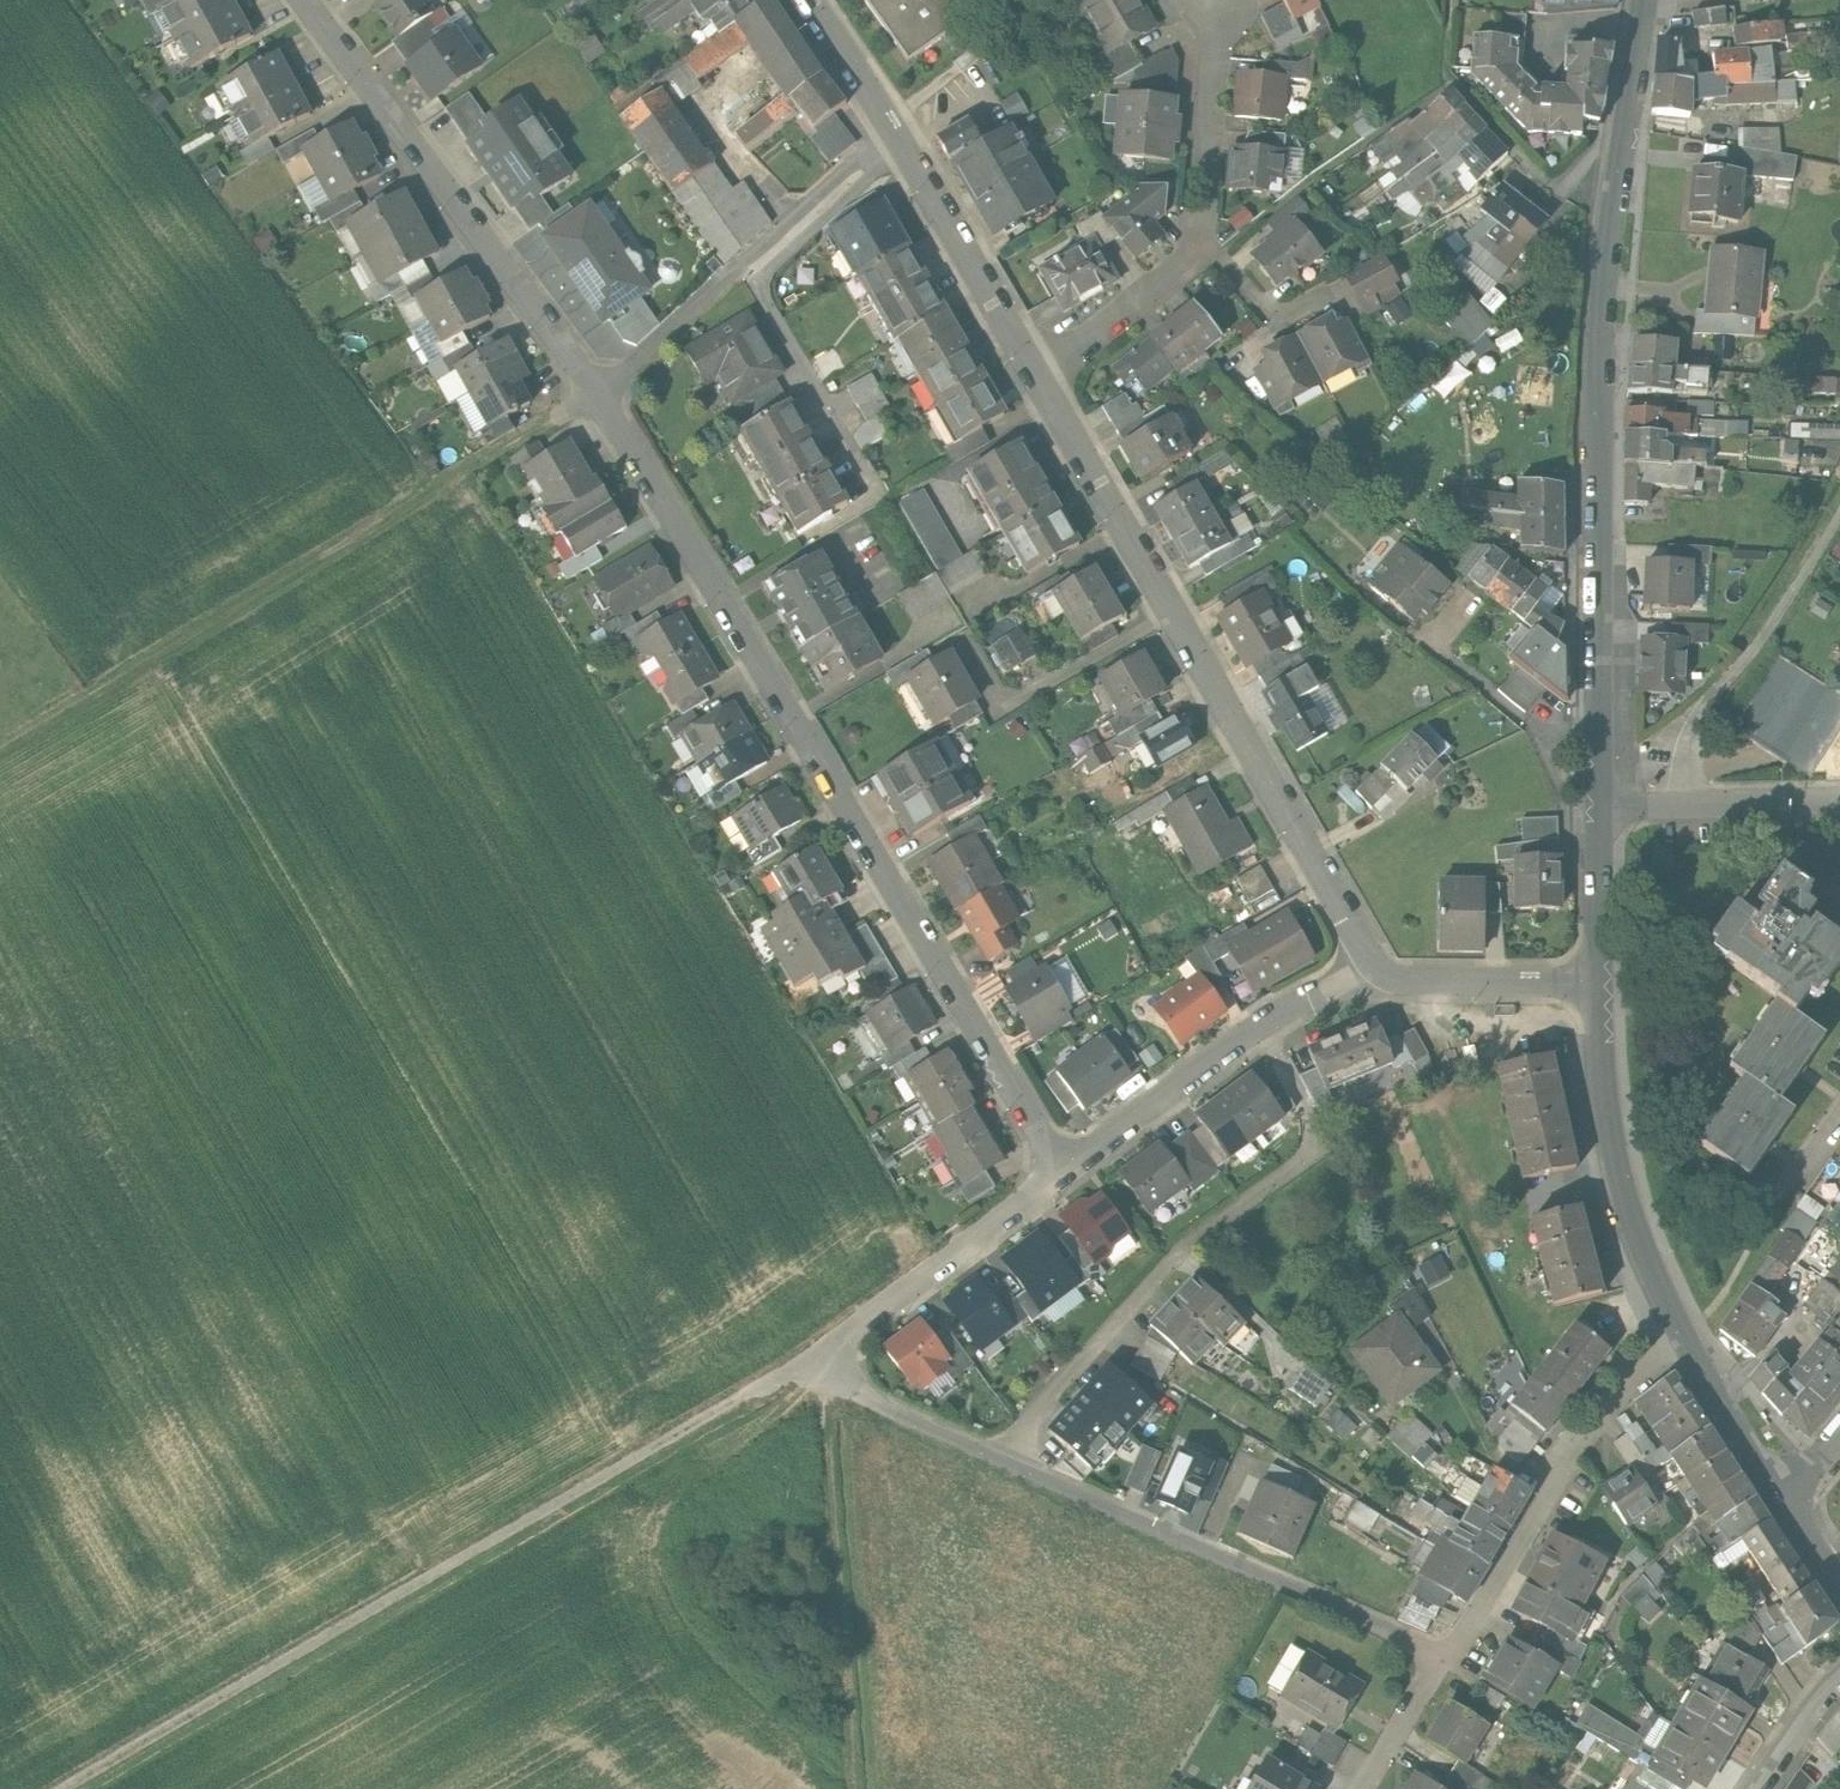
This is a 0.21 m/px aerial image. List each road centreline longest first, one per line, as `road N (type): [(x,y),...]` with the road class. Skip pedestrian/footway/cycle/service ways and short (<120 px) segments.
road 1 (residential): [(311,0),(602,392),(764,686),(1064,1173)]
road 2 (track): [(0,756),(602,392),(891,133)]
road 3 (track): [(76,1788),(821,1354)]
road 4 (residential): [(1598,803),(1605,372),(1620,139),(1639,0)]
road 5 (residential): [(1393,975),(1338,894),(1038,380)]
road 6 (residential): [(998,1455),(1184,1247),(1314,1152),(1312,1121),(1261,1030)]
road 7 (residential): [(1064,1173),(821,1354),(858,1393),(998,1455)]
road 8 (residential): [(998,1455),(1449,1653)]
road 9 (residential): [(1038,380),(903,148),(803,0)]
road 10 (track): [(848,1788),(821,1354)]
road 11 (residential): [(1683,1328),(1631,1376),(1561,1466),(1449,1653)]
road 12 (residential): [(1683,1328),(1636,1213),(1603,1045),(1602,985)]
road 13 (residential): [(1202,247),(1216,0)]
road 14 (residential): [(1261,1030),(1064,1173)]
road 15 (residential): [(1839,801),(1598,803)]
road 16 (residential): [(1038,380),(1202,247)]
road 17 (residential): [(1602,985),(1393,975)]
road 18 (residential): [(1786,1501),(1683,1328)]
road 19 (residential): [(1602,985),(1598,803)]
road 20 (residential): [(1449,1653),(1361,1788)]
road 21 (residential): [(1202,247),(1273,316),(1324,289)]
road 22 (residential): [(1393,975),(1261,1030)]
road 23 (residential): [(1756,1788),(1839,1673)]

